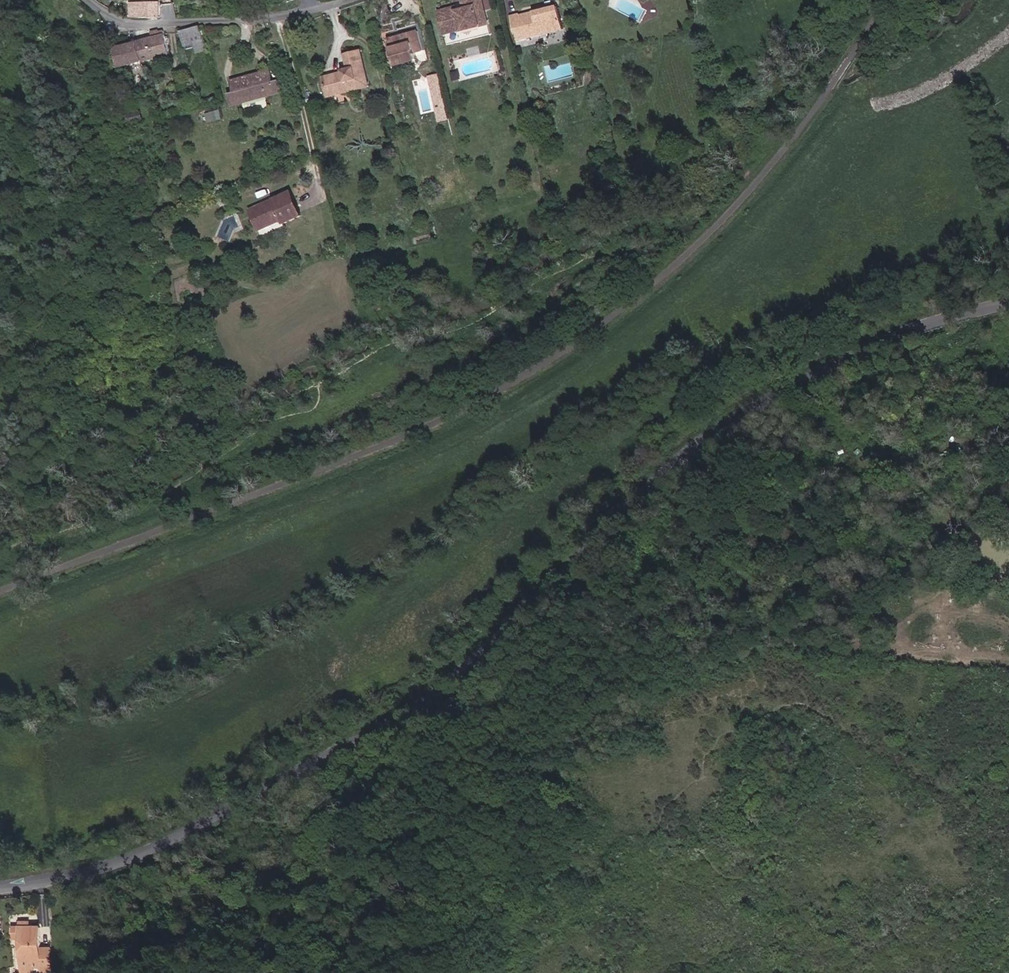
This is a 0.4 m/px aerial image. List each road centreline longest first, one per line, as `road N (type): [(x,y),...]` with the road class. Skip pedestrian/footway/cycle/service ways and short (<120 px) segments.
road 1 (unclassified): [(0,889),(145,862),(416,720),(713,435),(891,340),(1008,300)]
road 2 (unclassified): [(94,0),(117,20),(209,23),(335,0)]

